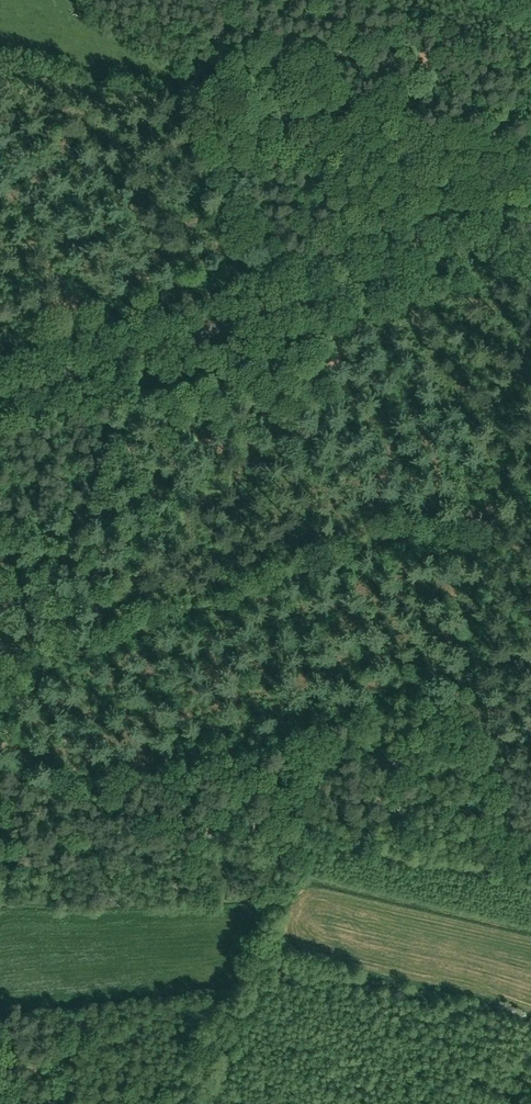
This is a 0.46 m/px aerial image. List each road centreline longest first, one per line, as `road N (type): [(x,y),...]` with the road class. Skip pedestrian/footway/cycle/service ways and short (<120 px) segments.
road 1 (residential): [(0,395),(530,227)]

